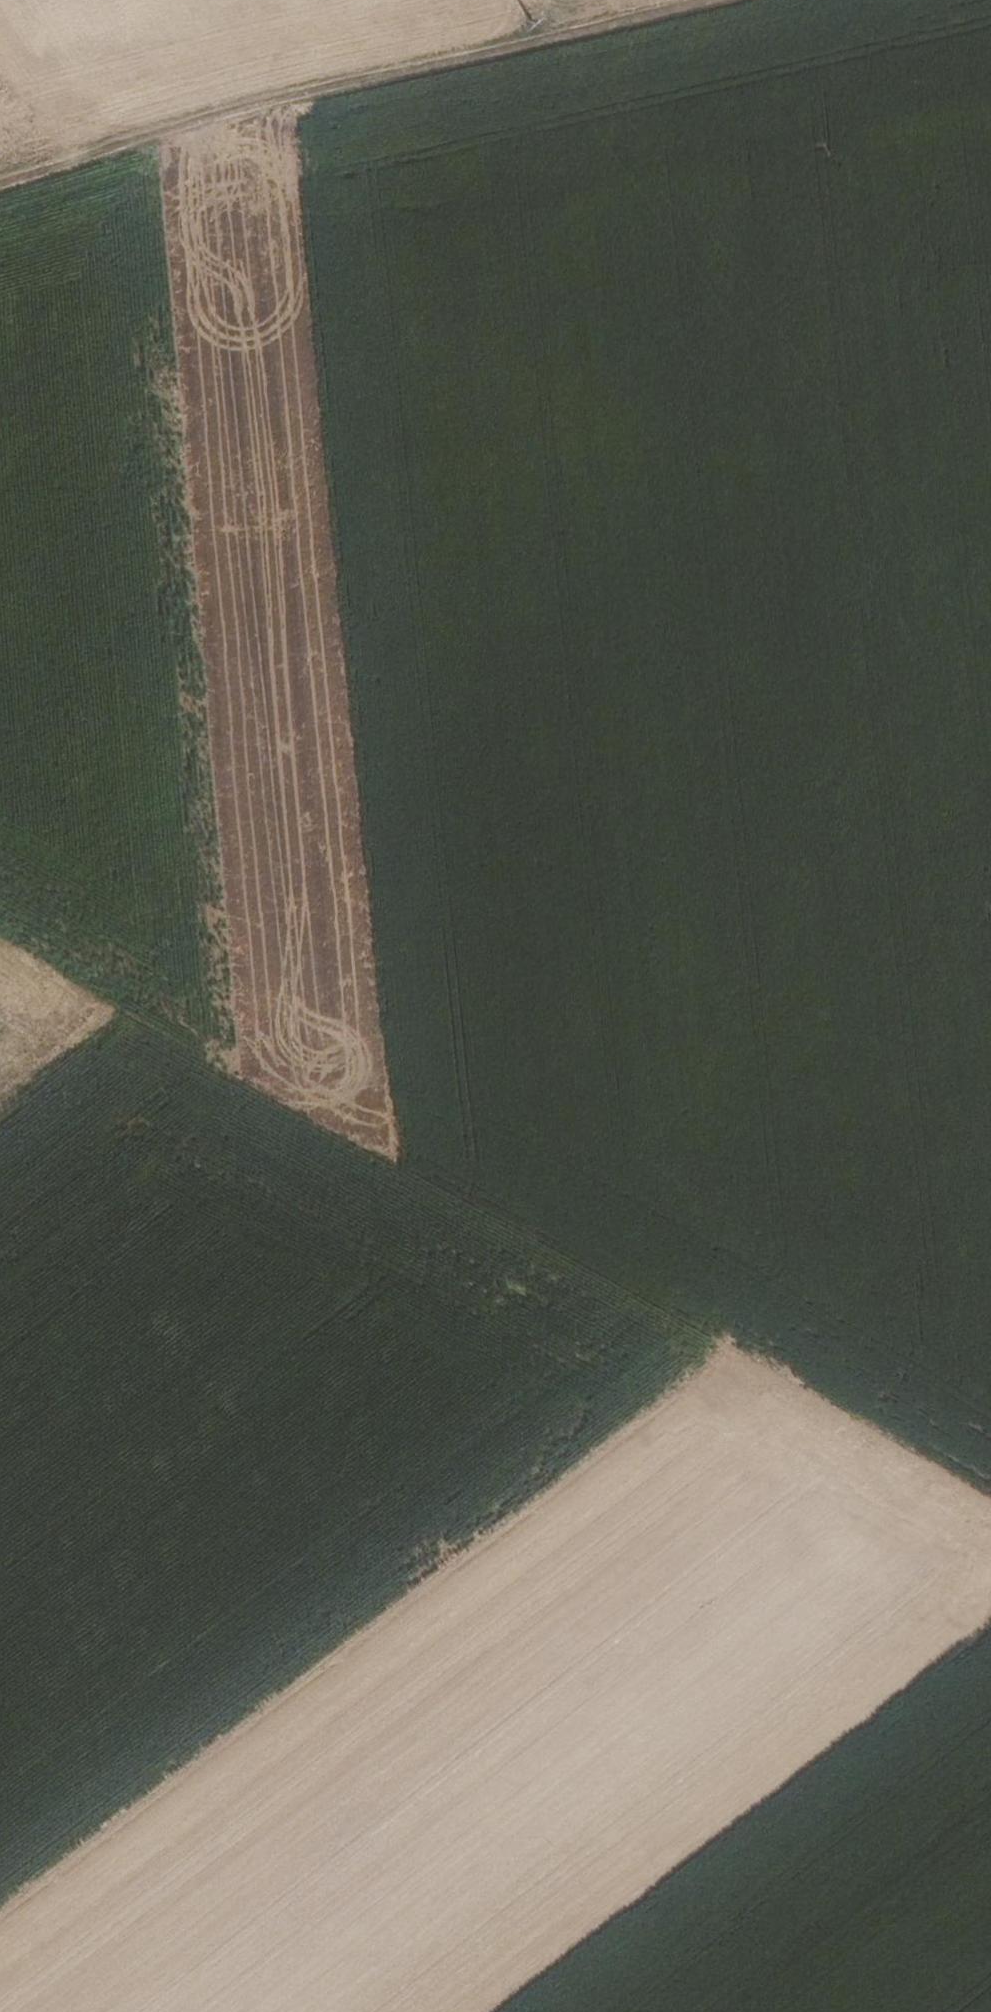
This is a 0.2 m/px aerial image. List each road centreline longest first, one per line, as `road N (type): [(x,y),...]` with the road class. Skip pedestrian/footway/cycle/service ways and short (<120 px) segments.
road 1 (track): [(0,186),(312,85),(689,0)]

